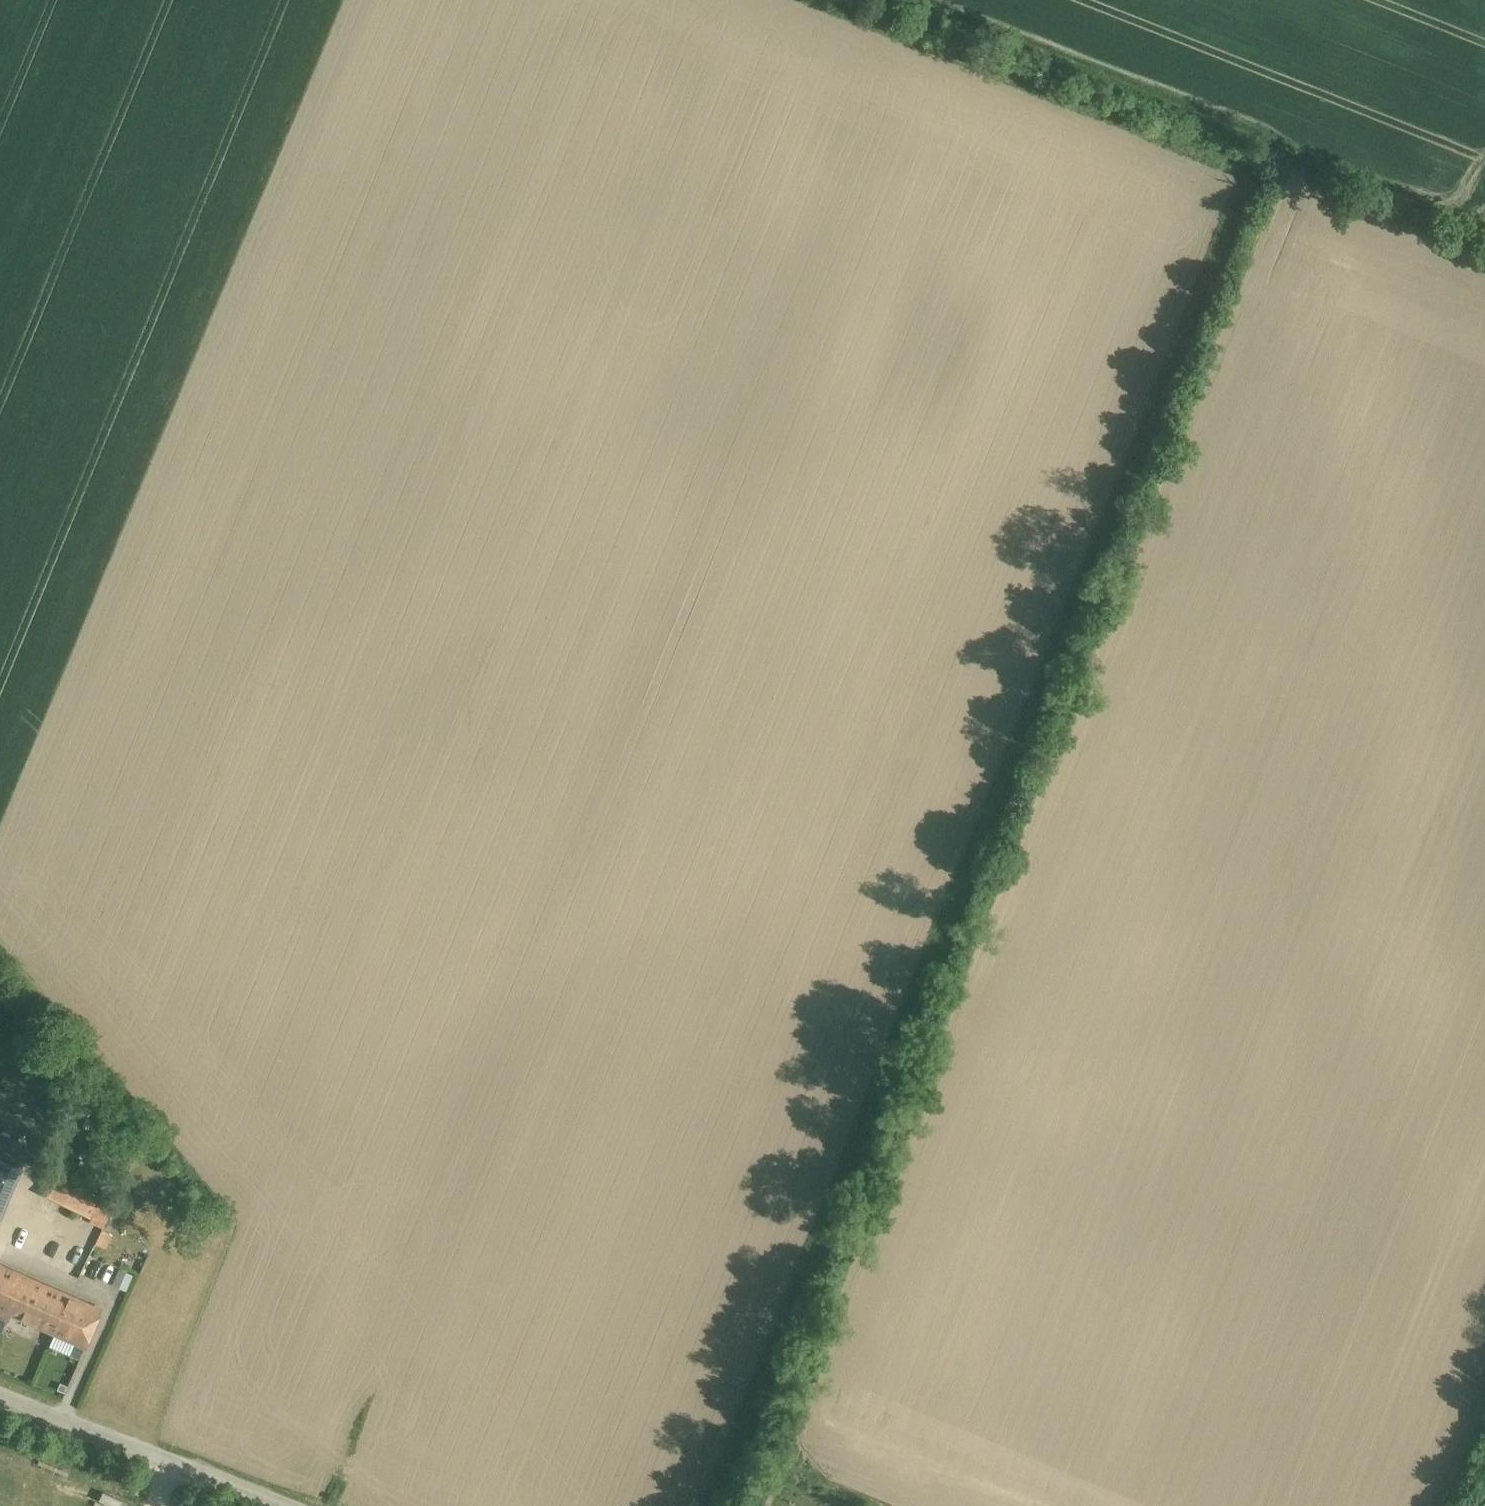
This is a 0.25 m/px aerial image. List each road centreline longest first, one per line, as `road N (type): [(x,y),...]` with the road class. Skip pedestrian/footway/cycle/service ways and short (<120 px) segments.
road 1 (track): [(906,0),(1484,230)]
road 2 (unclassified): [(267,1505),(0,1400)]

